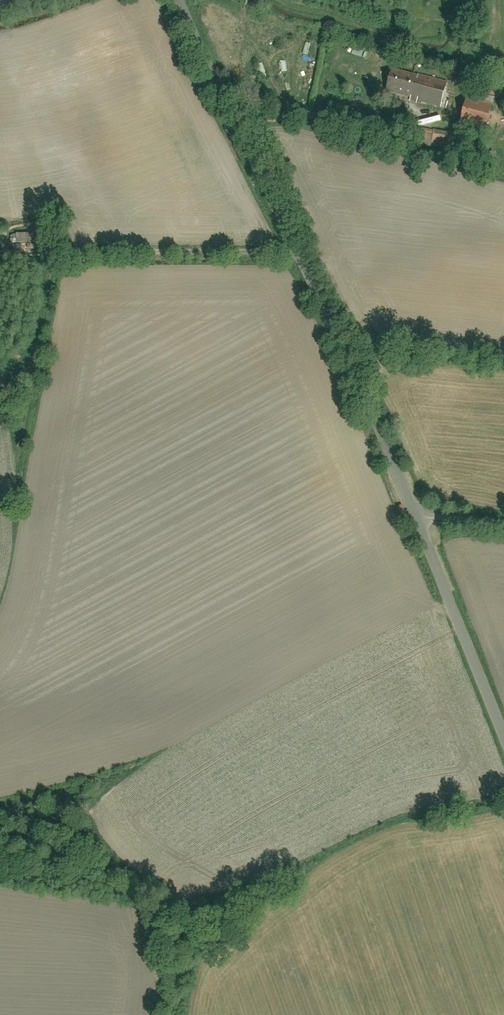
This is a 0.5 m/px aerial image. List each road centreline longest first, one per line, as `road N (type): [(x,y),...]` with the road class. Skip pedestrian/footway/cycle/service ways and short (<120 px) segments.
road 1 (residential): [(415,514),(180,0)]
road 2 (residential): [(503,738),(415,514)]

